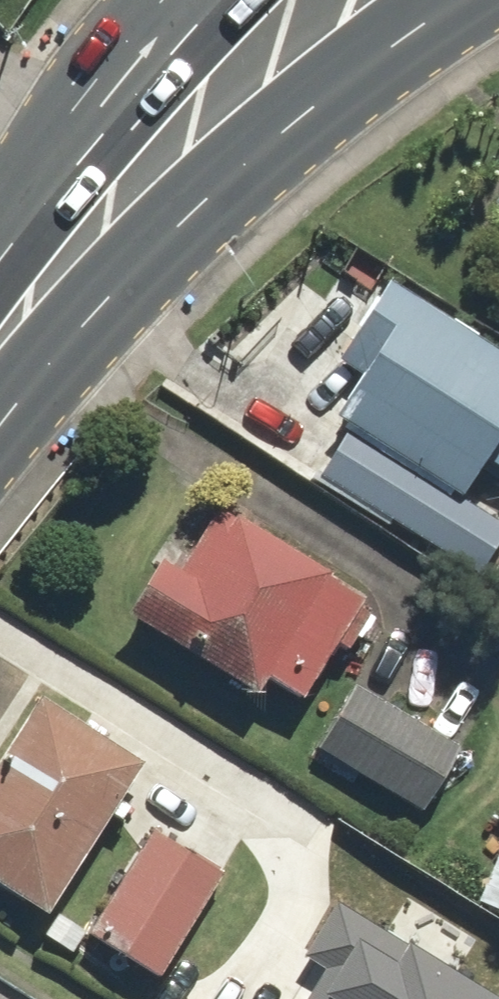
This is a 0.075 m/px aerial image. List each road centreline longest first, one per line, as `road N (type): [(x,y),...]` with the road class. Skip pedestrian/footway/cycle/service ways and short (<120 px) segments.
road 1 (primary): [(442,0),(107,210)]
road 2 (primary): [(107,210),(261,0)]
road 3 (primary): [(0,346),(107,210)]

